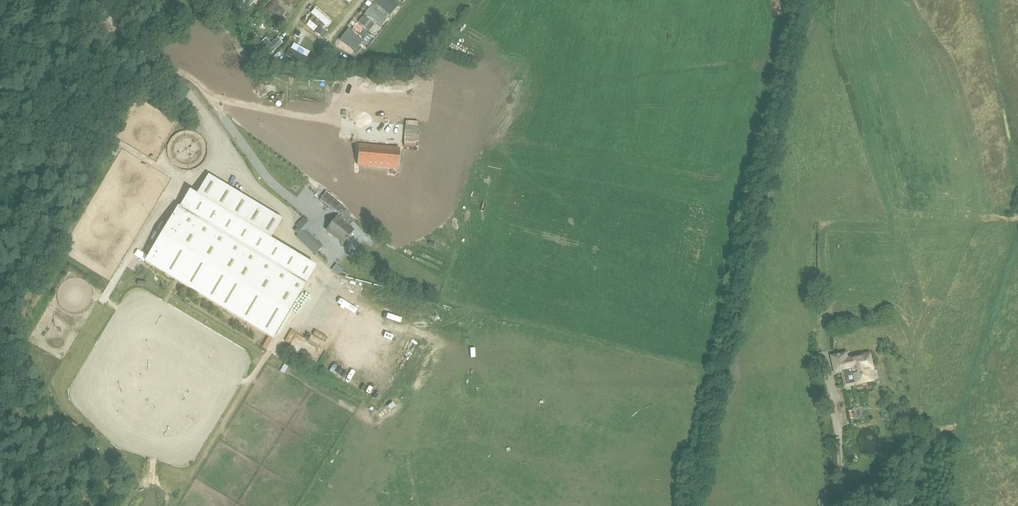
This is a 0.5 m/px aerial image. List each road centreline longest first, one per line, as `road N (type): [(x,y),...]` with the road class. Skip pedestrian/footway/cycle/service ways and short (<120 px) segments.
road 1 (unclassified): [(291,216),(226,165),(183,85),(84,0)]
road 2 (track): [(180,505),(270,352)]
road 3 (track): [(160,62),(213,92),(261,156)]

